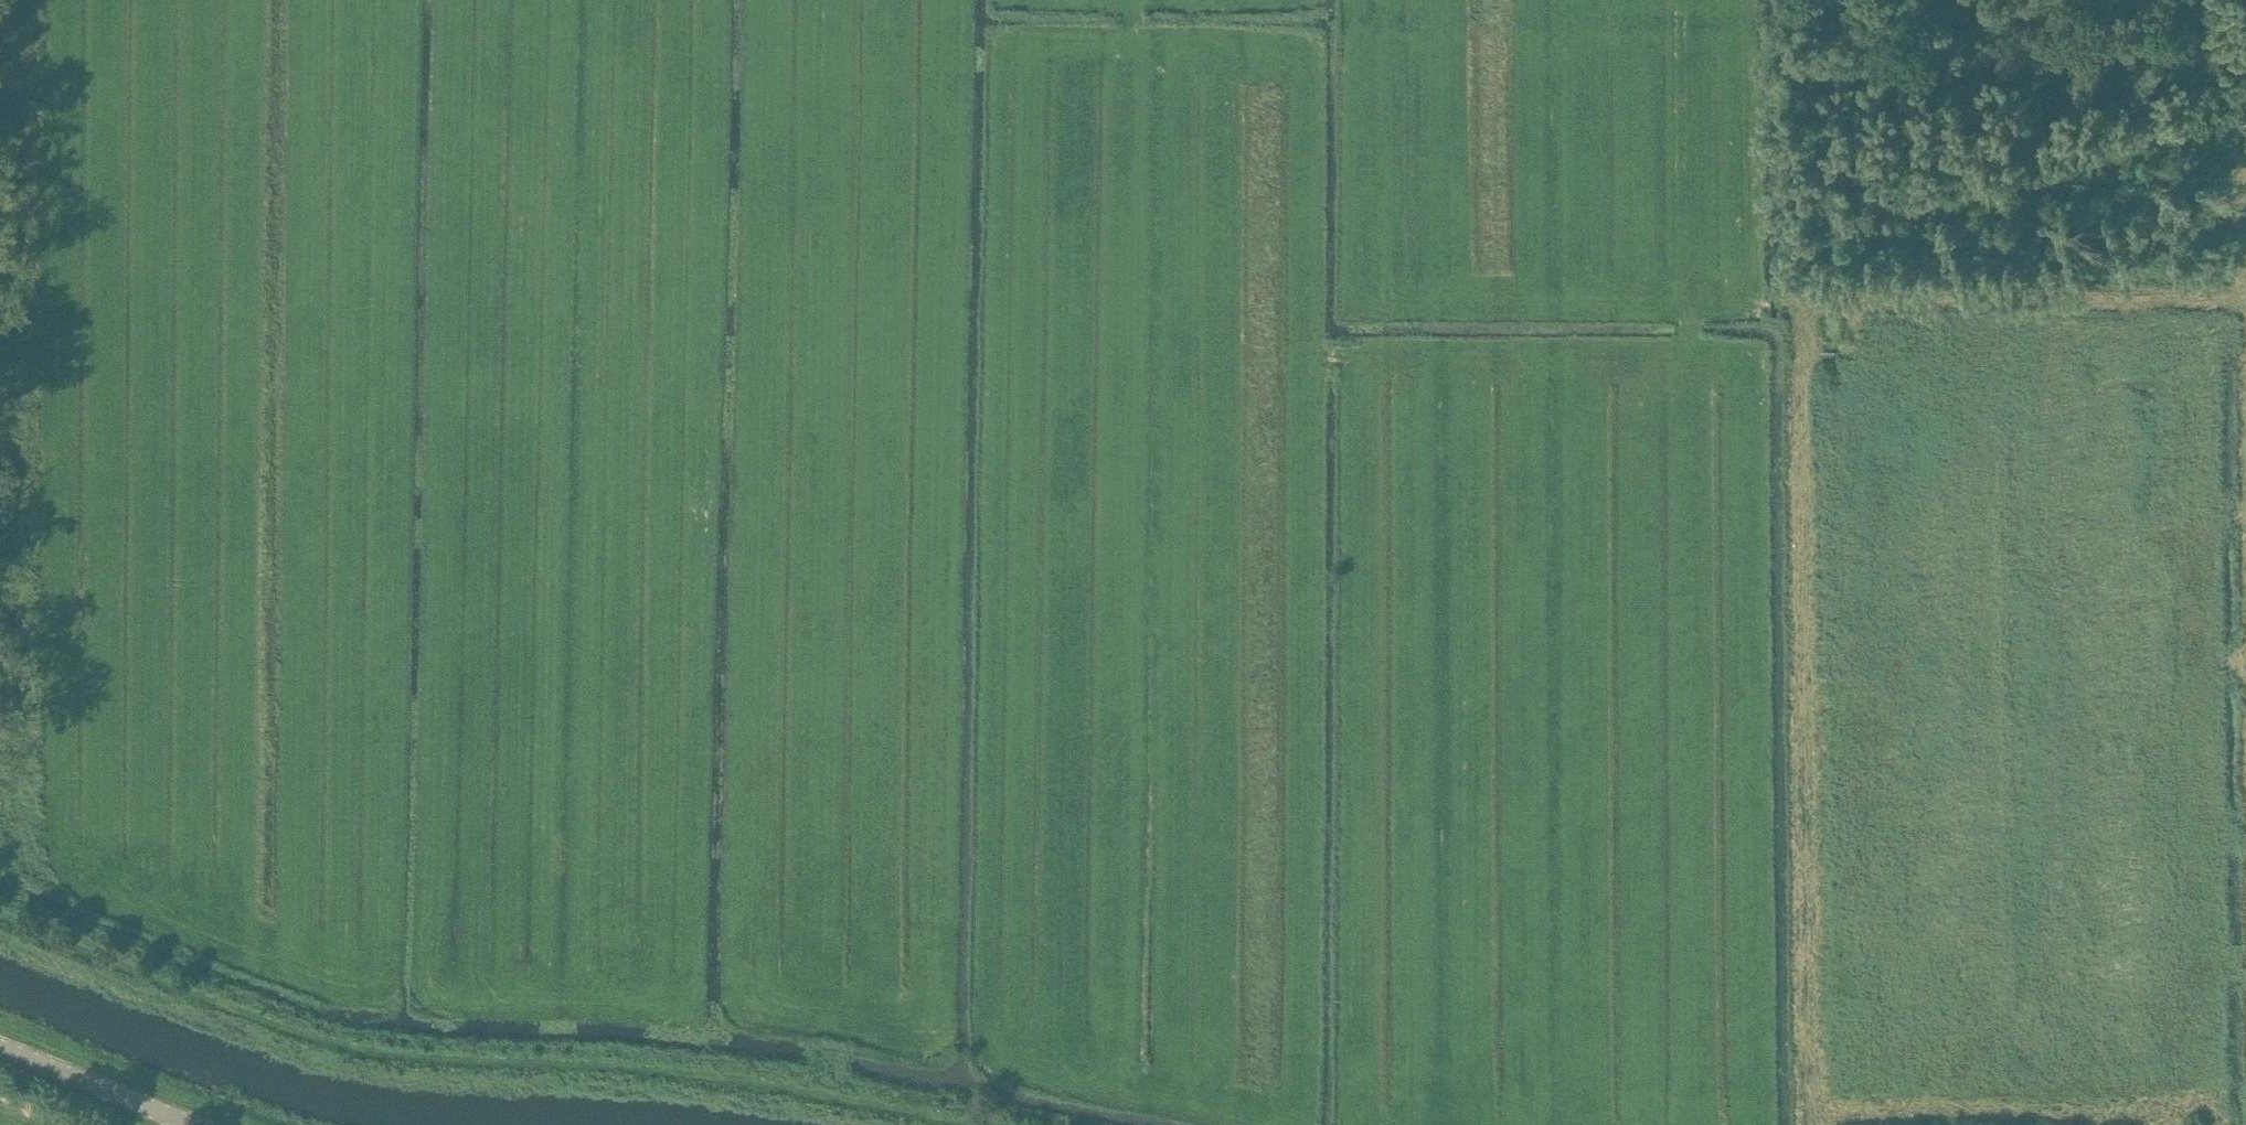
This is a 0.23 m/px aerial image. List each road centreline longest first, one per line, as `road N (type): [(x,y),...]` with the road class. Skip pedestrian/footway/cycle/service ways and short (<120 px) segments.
road 1 (tertiary): [(179,1124),(0,1049)]

